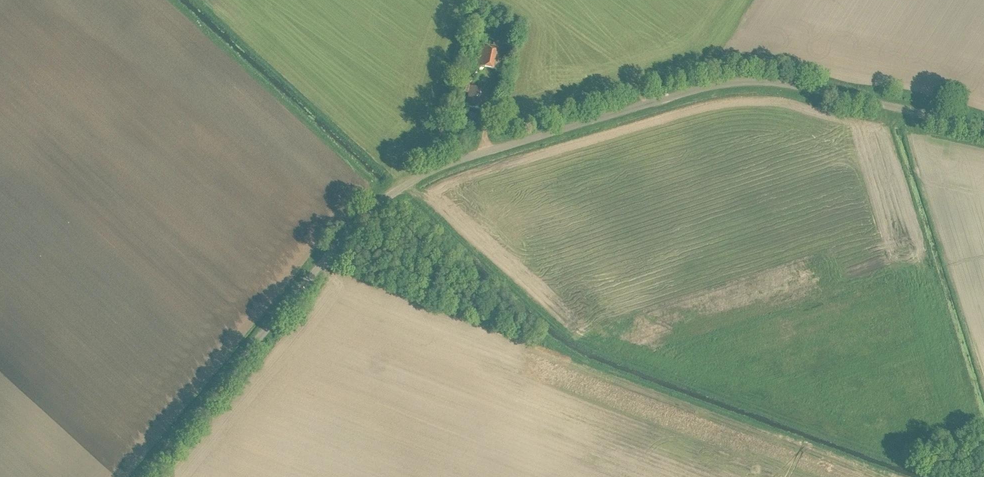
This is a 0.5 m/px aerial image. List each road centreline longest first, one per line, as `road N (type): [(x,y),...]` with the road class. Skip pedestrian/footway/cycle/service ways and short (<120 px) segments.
road 1 (unclassified): [(143,476),(368,212),(443,167),(742,82),(983,126)]

